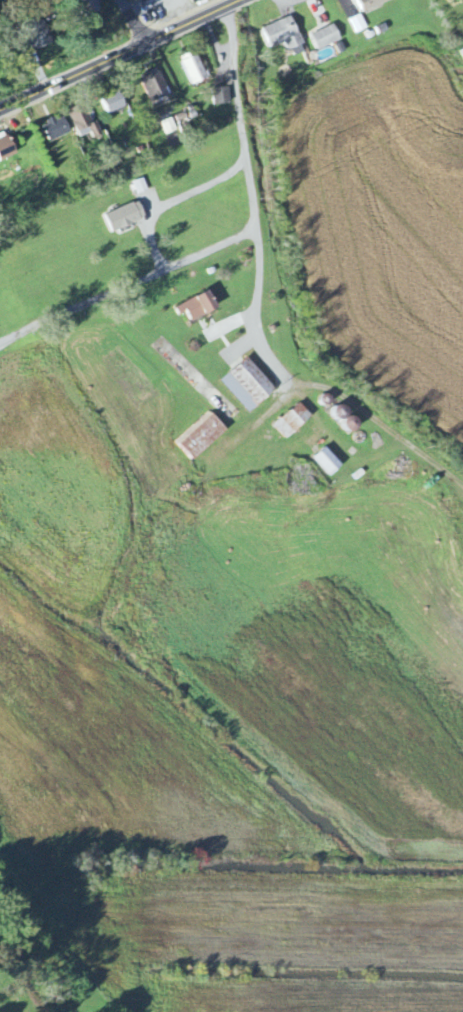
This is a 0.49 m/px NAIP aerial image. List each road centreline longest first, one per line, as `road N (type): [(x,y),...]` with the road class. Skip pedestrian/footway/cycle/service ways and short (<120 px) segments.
road 1 (secondary): [(0,109),(244,0)]

